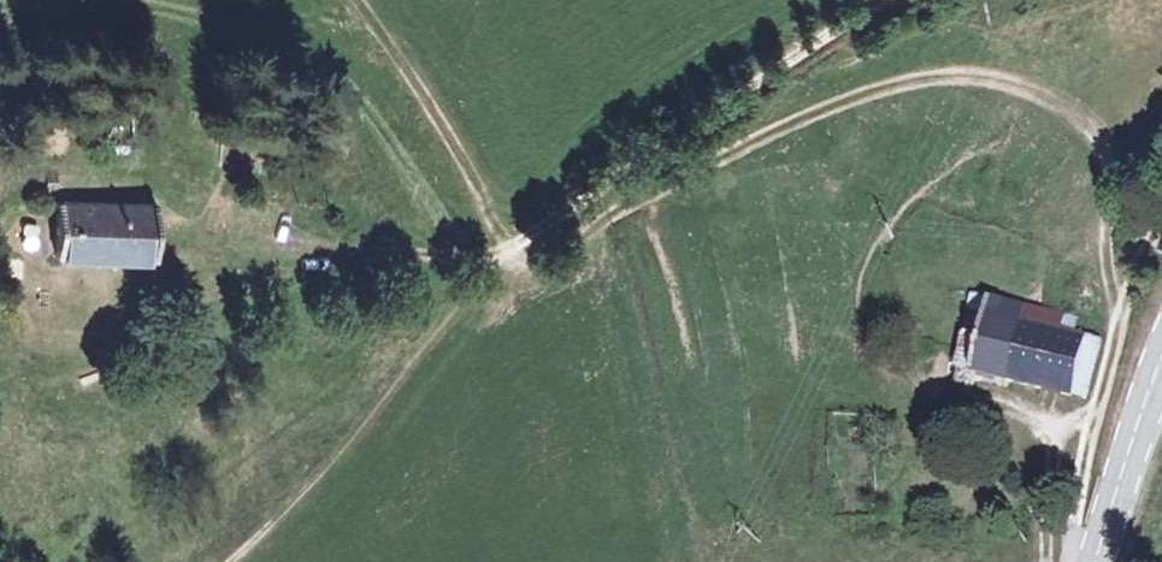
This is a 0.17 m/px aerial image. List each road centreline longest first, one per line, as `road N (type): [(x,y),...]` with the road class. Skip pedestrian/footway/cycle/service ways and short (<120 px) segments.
road 1 (track): [(1120,326),(1110,302),(1116,198),(1109,167),(1096,144),(1039,99),(964,80),(880,91),(714,162),(599,226),(567,256),(531,263),(503,252),(455,151),(357,0)]
road 2 (track): [(888,0),(503,252)]
road 3 (track): [(503,252),(339,454),(233,561)]
road 4 (track): [(1161,222),(1124,312),(1091,435),(1074,561)]
road 5 (track): [(231,243),(468,257),(503,252)]
road 6 (secondary): [(1161,362),(1097,561)]

